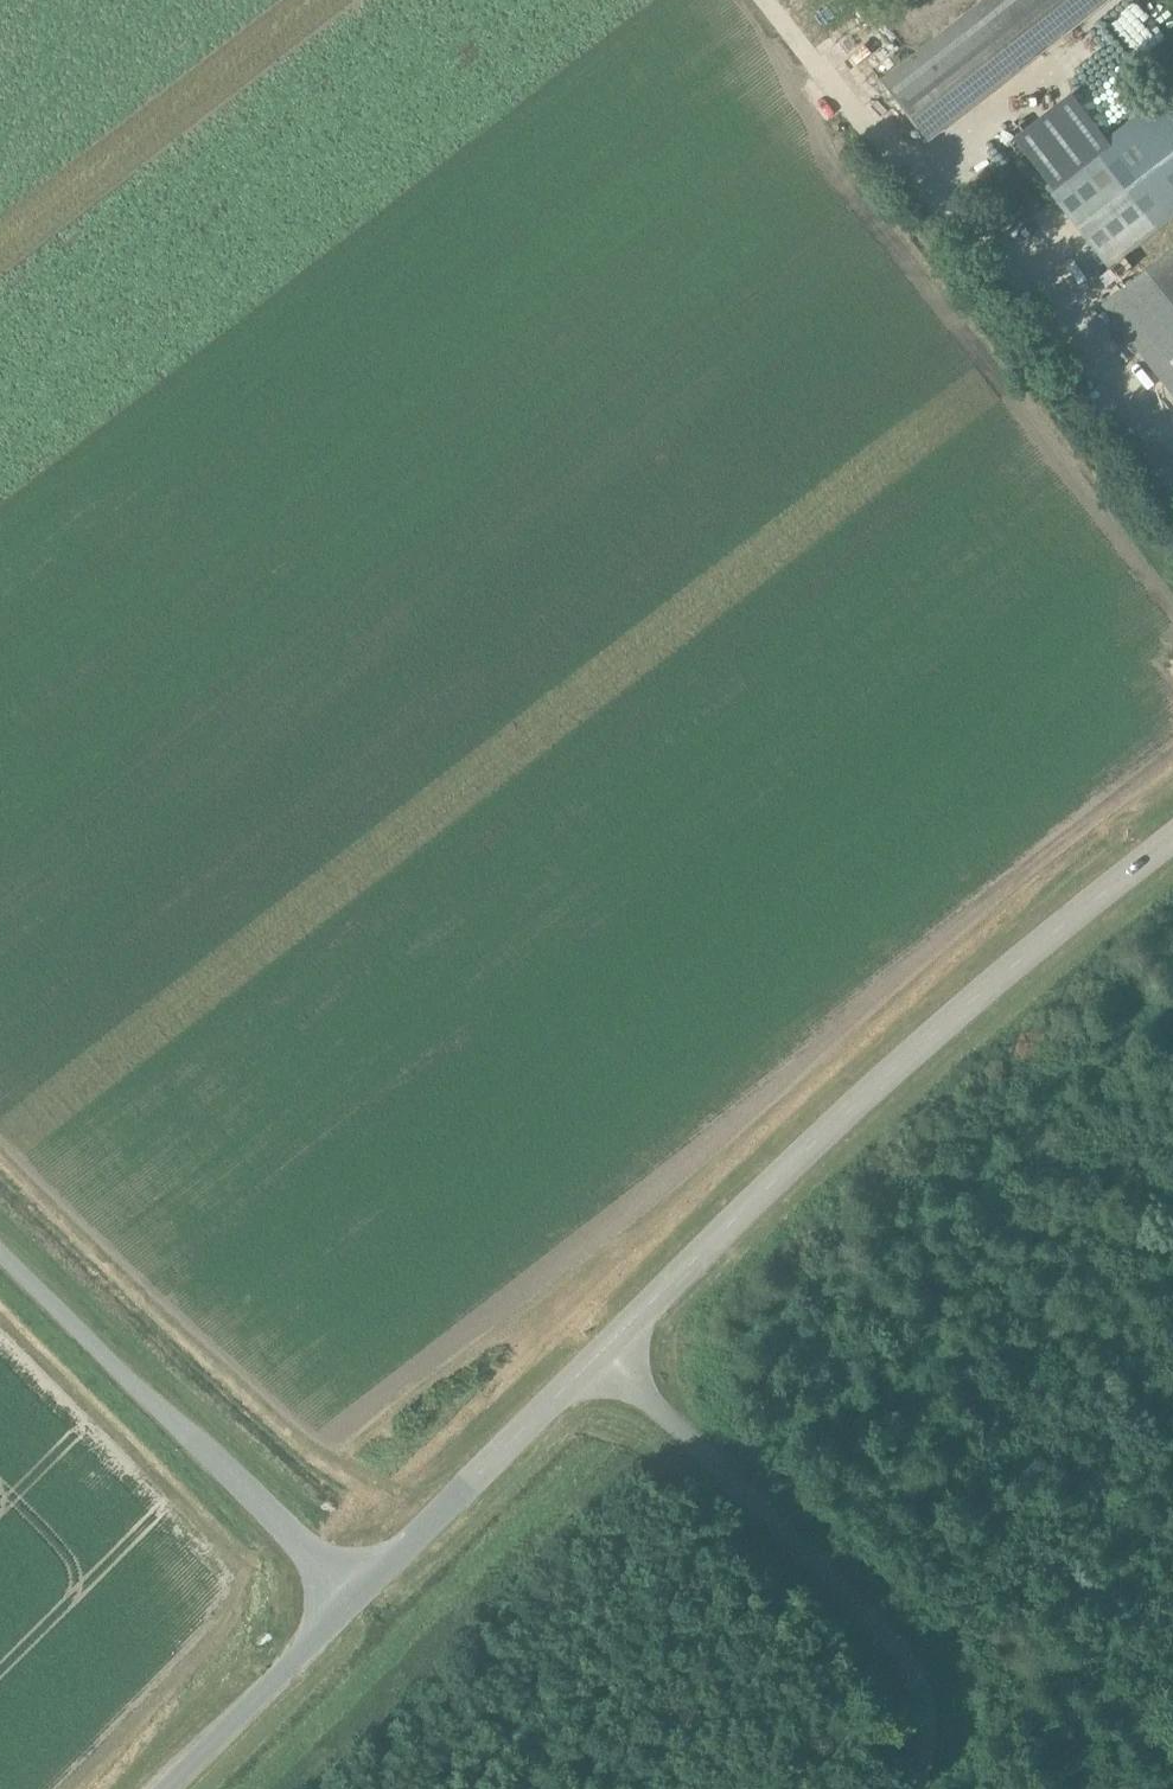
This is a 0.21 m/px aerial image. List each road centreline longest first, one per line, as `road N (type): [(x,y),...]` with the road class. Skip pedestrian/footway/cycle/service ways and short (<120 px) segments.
road 1 (unclassified): [(599,1353),(845,1113),(1172,840)]
road 2 (residential): [(913,1788),(928,1737),(919,1675),(889,1636),(599,1353)]
road 3 (unclassified): [(362,1592),(120,1373),(0,1251)]
road 4 (unclassified): [(362,1592),(599,1353)]
road 5 (unclassified): [(165,1788),(362,1592)]

